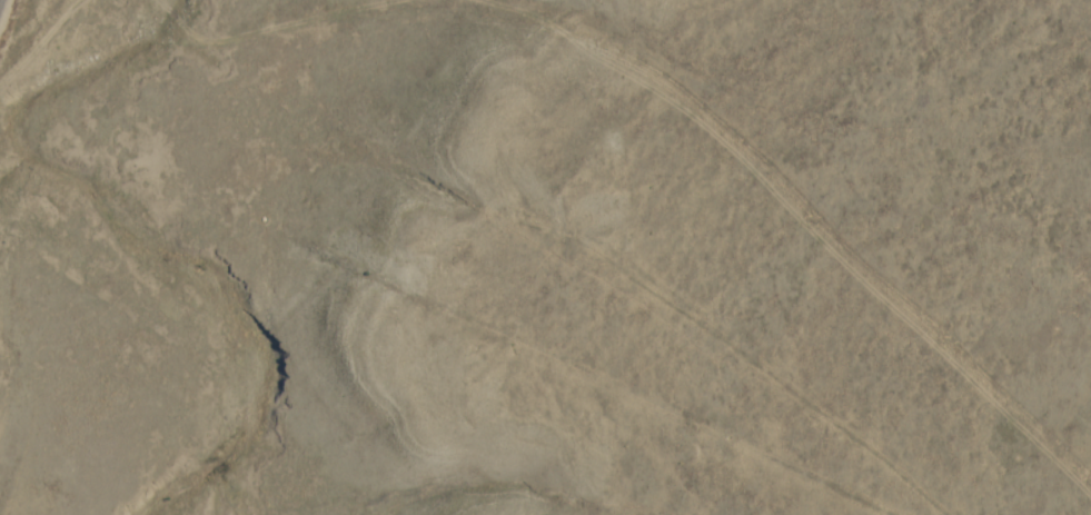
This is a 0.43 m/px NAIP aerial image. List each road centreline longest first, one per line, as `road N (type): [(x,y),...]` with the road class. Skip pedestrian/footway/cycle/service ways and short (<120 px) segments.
road 1 (track): [(0,138),(97,49),(161,37),(906,478),(949,514)]

